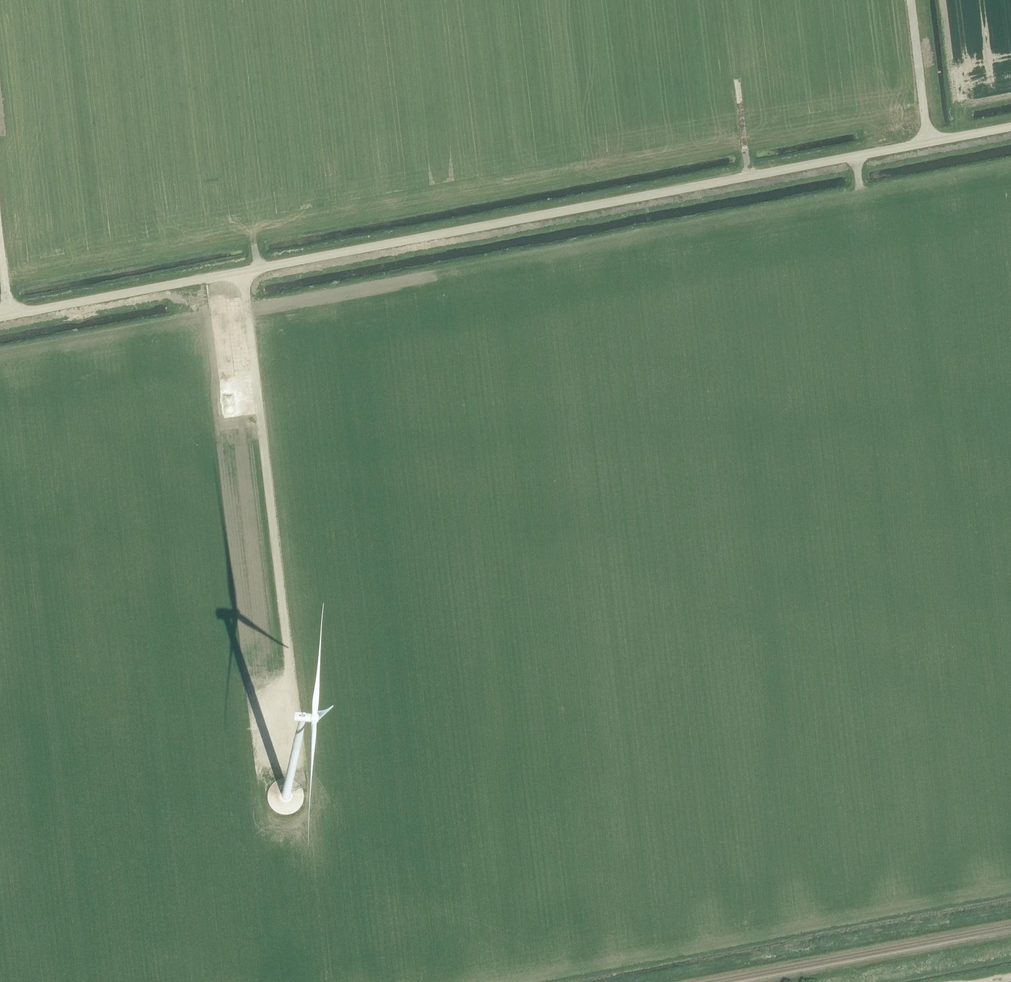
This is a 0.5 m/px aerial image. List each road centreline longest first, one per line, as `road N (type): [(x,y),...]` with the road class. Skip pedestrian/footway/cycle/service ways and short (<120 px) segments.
road 1 (unclassified): [(0,318),(1010,127)]

